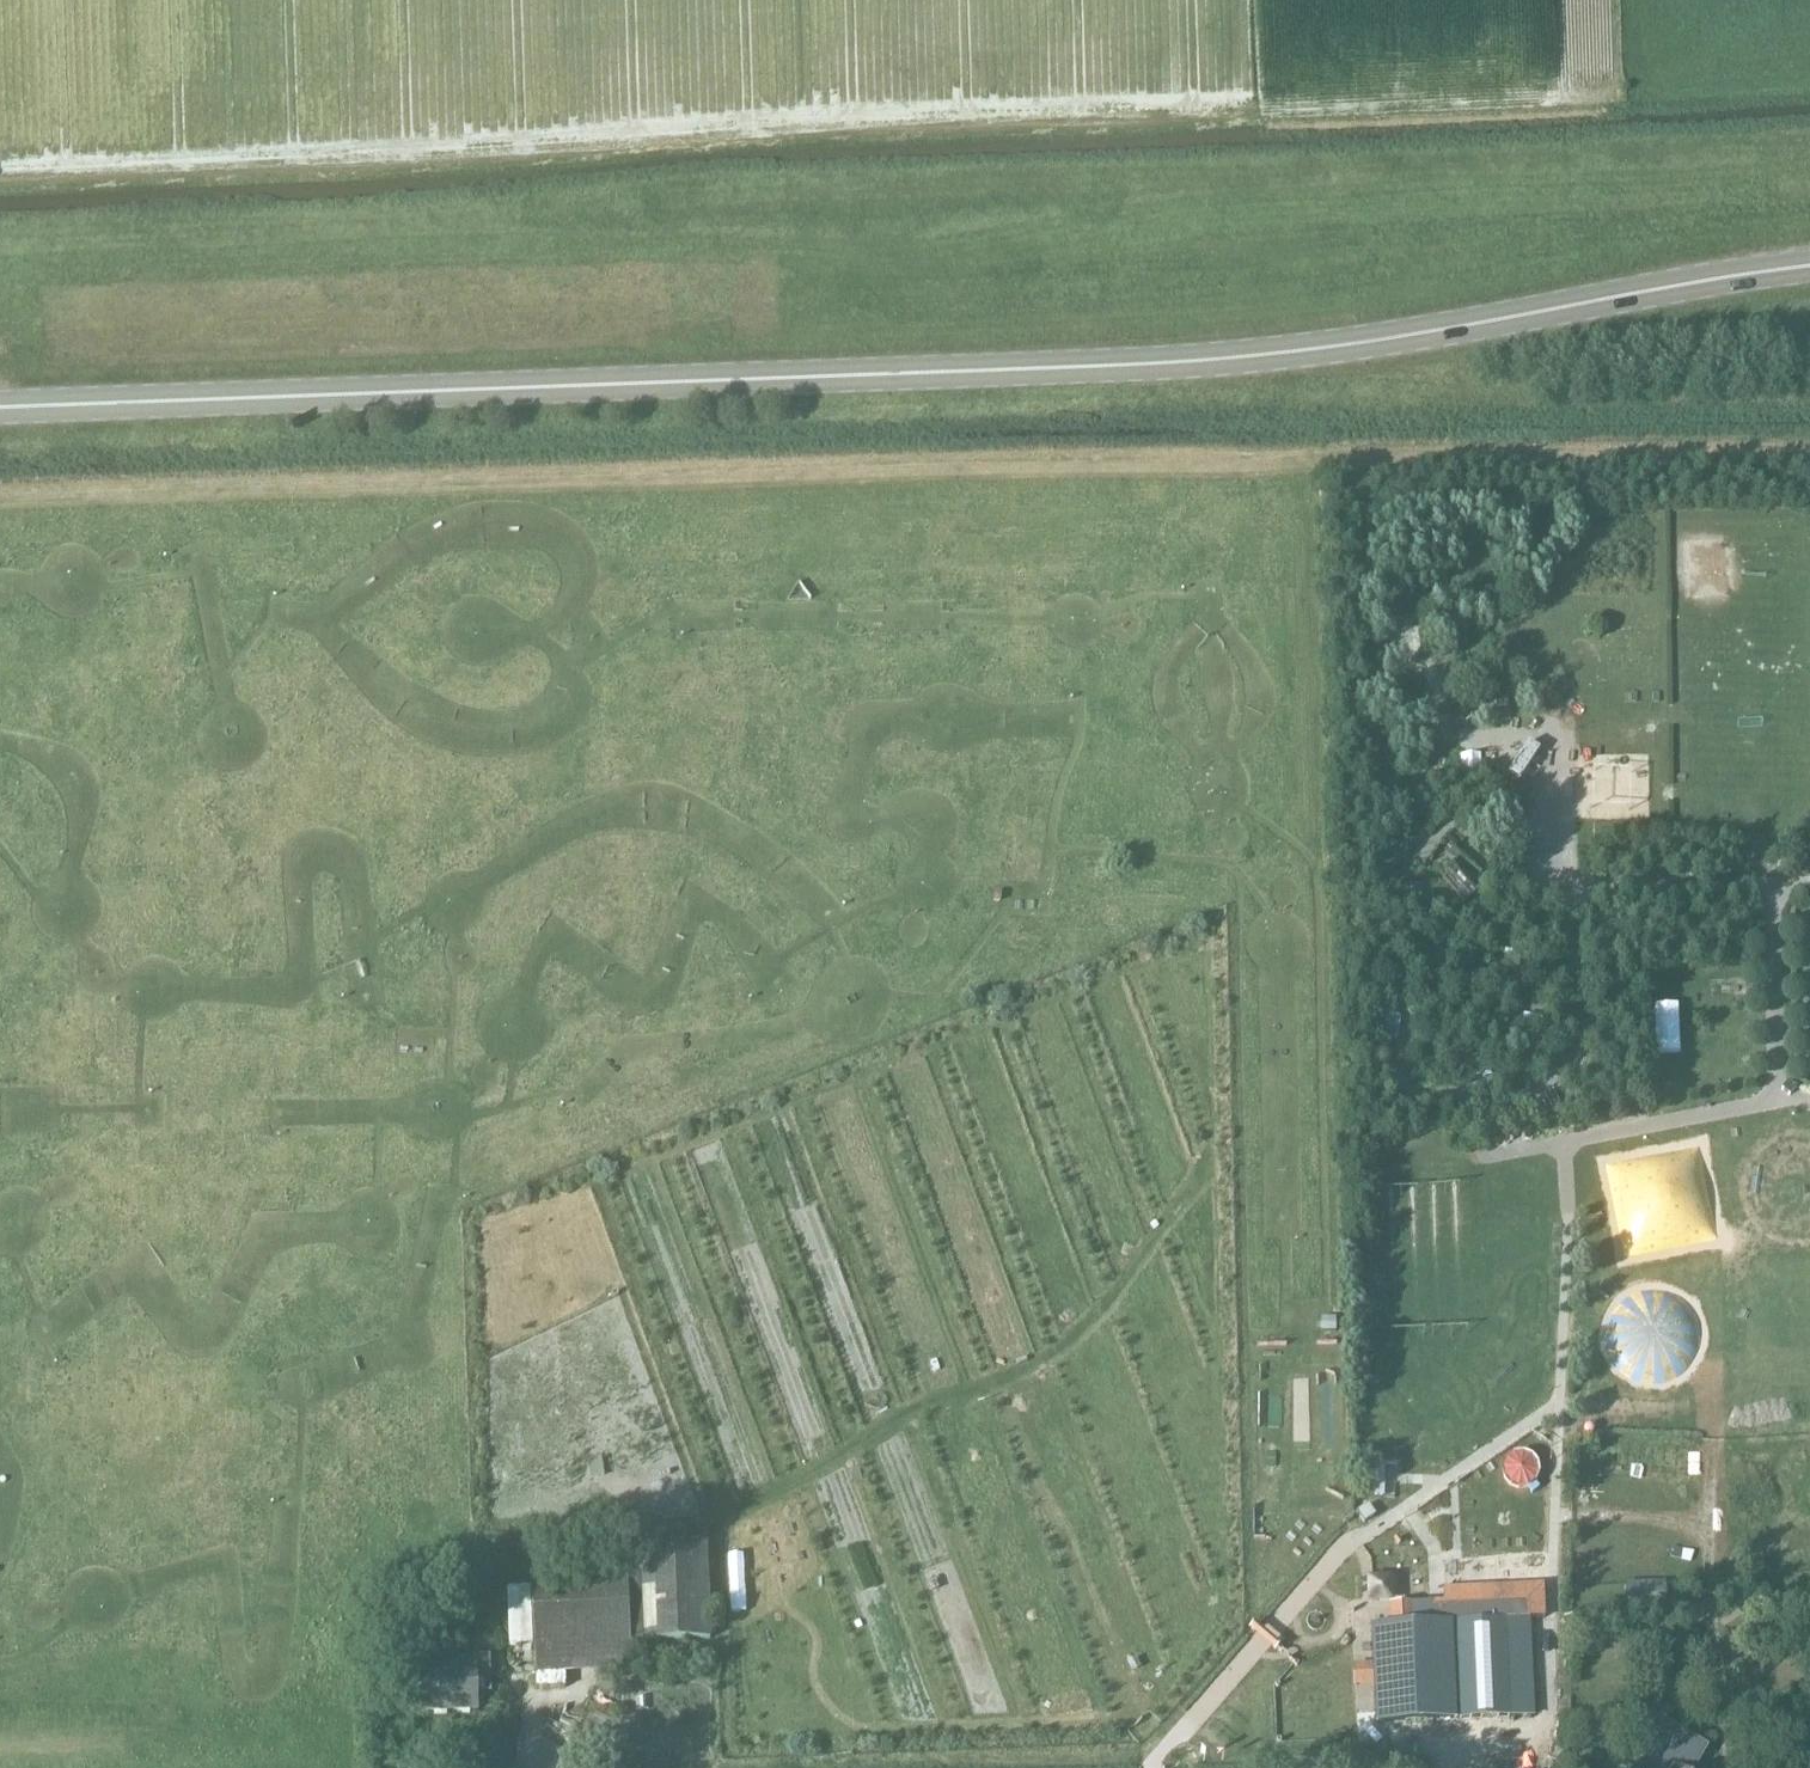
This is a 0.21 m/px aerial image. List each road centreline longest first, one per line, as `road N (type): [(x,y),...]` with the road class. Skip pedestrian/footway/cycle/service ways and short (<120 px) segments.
road 1 (secondary): [(0,409),(1259,356),(1809,265)]

